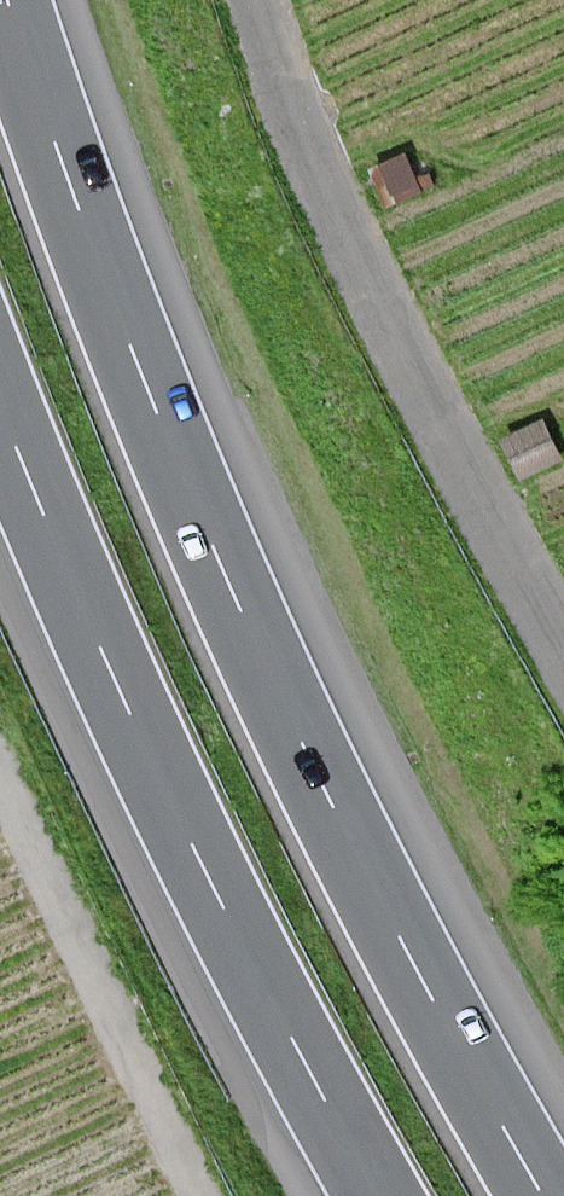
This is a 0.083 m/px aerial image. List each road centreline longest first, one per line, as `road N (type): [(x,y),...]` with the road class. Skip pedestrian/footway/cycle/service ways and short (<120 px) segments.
road 1 (motorway): [(539,1195),(381,905),(226,580),(90,244),(12,0)]
road 2 (motorway): [(0,409),(171,803),(377,1195)]
road 3 (unclassified): [(265,0),(335,202),(466,477),(563,650)]
road 4 (track): [(0,767),(201,1195)]

